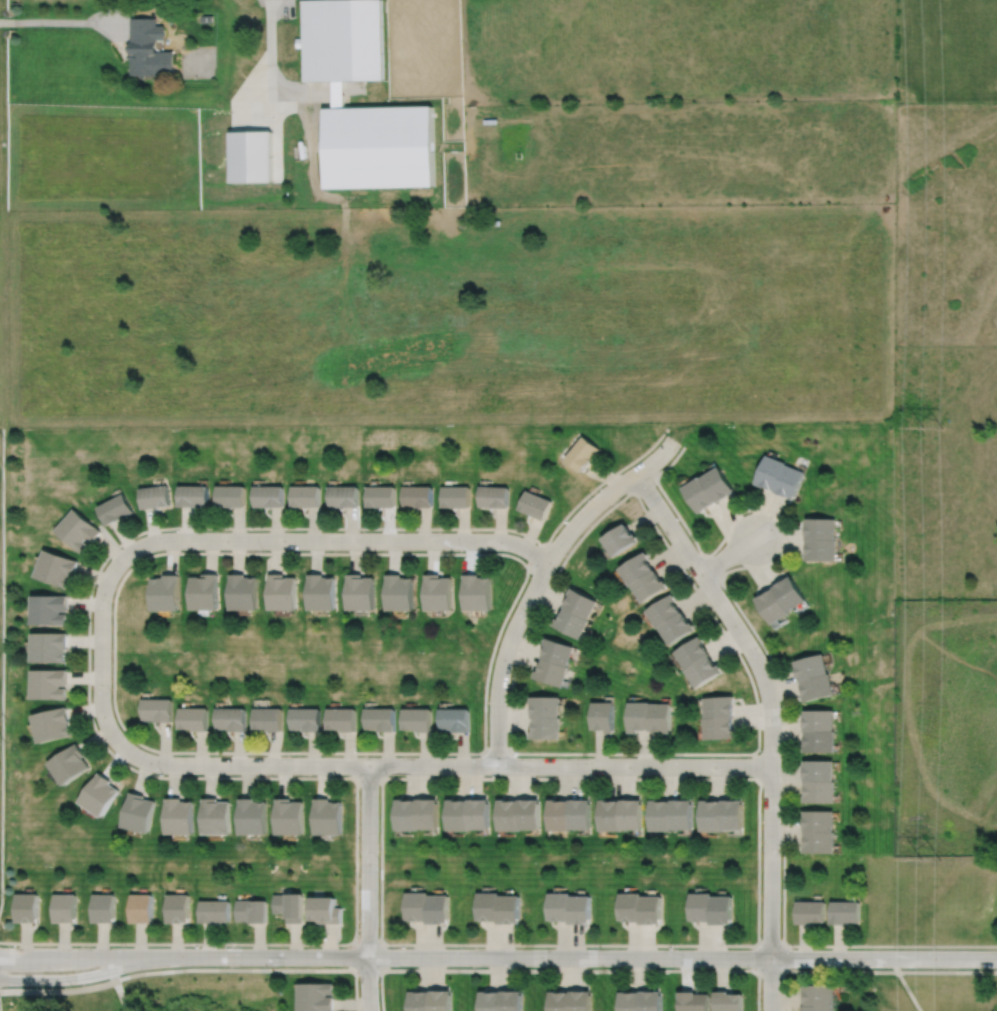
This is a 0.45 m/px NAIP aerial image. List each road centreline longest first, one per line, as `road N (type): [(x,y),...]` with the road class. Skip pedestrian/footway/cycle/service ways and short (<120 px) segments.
road 1 (residential): [(996,959),(155,956)]
road 2 (residential): [(118,742),(168,764),(771,766)]
road 3 (residential): [(635,474),(764,679),(770,958)]
road 4 (residential): [(548,562),(500,541),(159,540),(127,554)]
road 5 (residential): [(635,474),(561,542),(513,628),(497,693),(497,765)]
road 6 (residential): [(127,554),(107,579),(100,609),(102,707),(118,742)]
road 7 (residential): [(369,765),(368,956)]
road 8 (residential): [(0,979),(76,977),(155,956)]
road 9 (residential): [(155,956),(0,956)]

